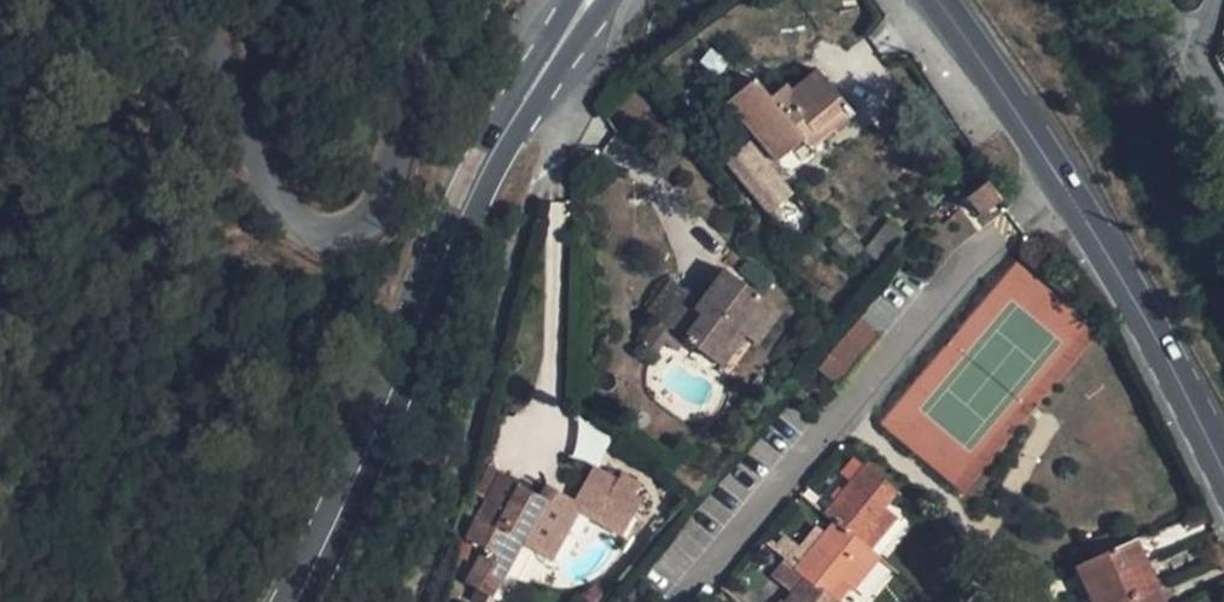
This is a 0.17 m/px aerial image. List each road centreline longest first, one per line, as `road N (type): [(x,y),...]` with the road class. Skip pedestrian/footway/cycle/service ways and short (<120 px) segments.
road 1 (residential): [(404,601),(585,27)]
road 2 (residential): [(187,0),(258,175),(307,236),(363,225),(384,191),(413,0)]
road 3 (tertiary): [(942,0),(1125,279),(1223,469)]
road 4 (tertiary): [(293,601),(508,119)]
road 5 (tertiary): [(568,0),(531,58),(508,119)]
road 6 (tertiary): [(508,119),(585,27)]

